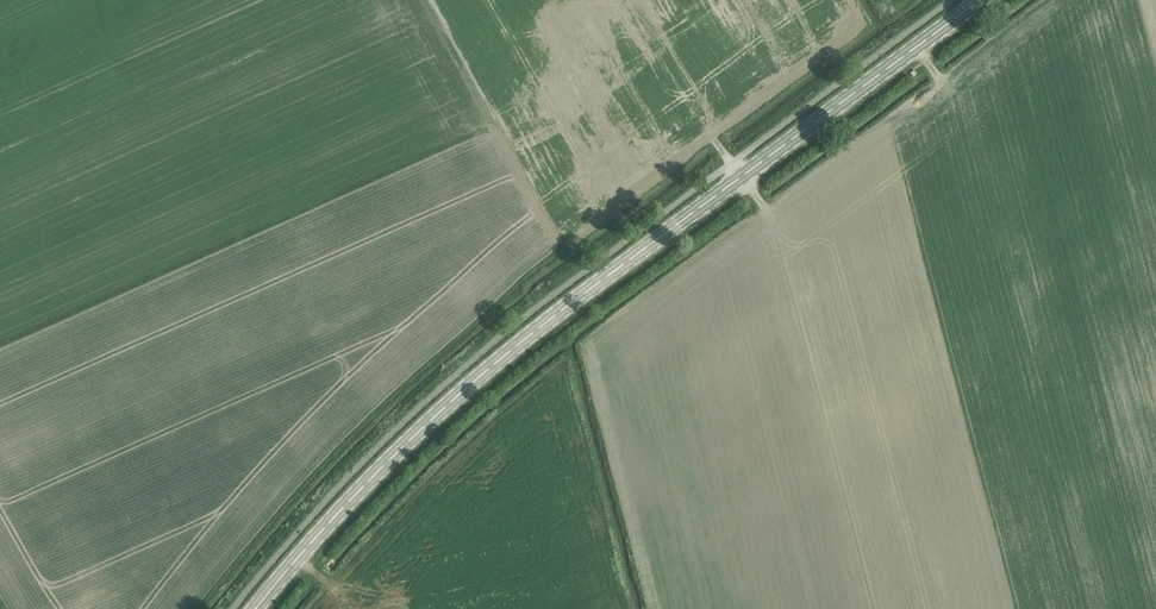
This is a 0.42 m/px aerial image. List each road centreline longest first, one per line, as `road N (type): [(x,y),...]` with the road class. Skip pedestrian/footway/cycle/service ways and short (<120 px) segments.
road 1 (secondary): [(256,608),(372,473),(510,349),(979,0)]

